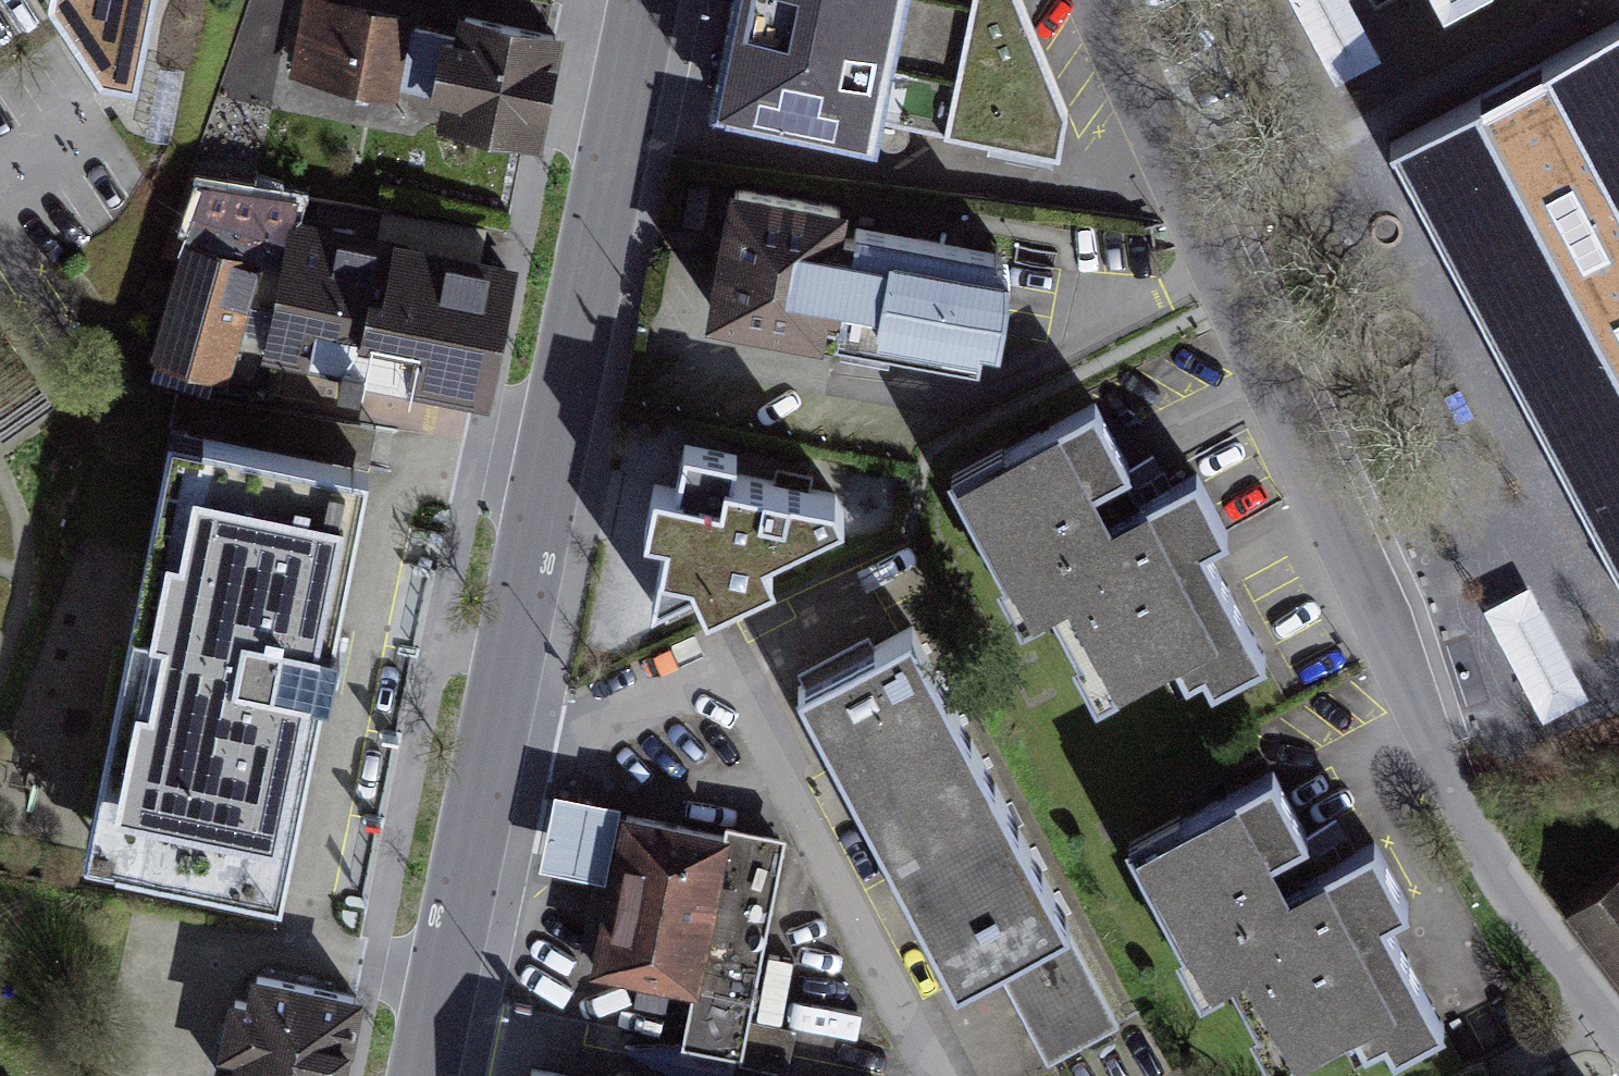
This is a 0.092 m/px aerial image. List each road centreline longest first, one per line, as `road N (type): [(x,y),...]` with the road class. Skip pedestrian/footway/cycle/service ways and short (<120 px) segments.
road 1 (residential): [(1618,1016),(1519,895),(1447,771),(1175,165)]
road 2 (residential): [(943,1075),(743,693),(691,681),(483,777)]
road 3 (tertiary): [(622,108),(483,777)]
road 4 (residential): [(1175,165),(1101,190),(622,108)]
road 5 (tertiary): [(483,777),(421,1075)]
road 6 (residential): [(1175,165),(1100,0)]

